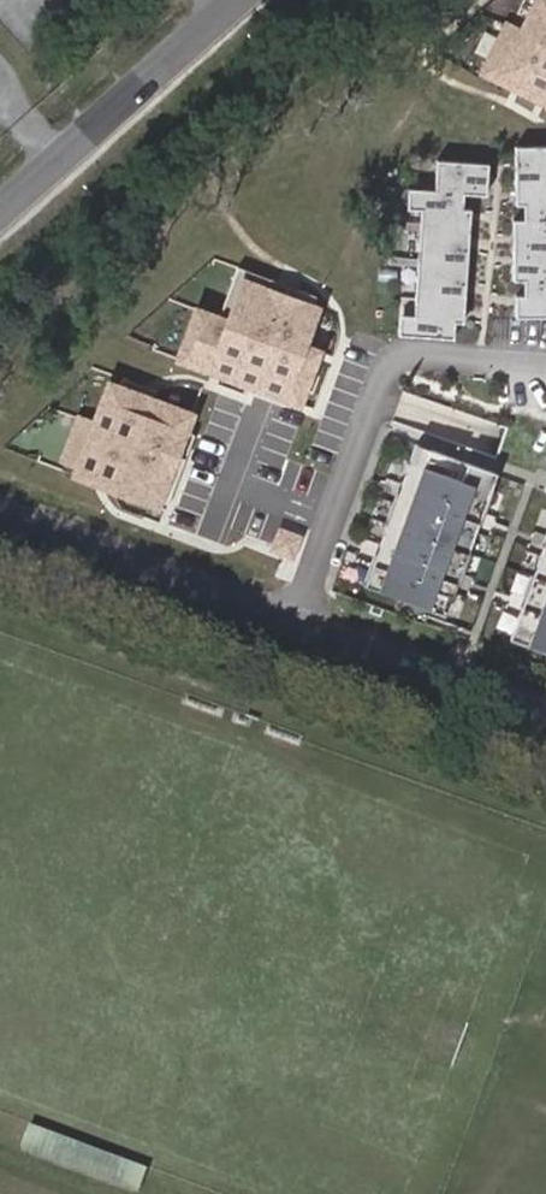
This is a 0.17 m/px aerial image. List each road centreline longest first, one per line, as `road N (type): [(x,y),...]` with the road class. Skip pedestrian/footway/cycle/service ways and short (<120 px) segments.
road 1 (residential): [(0,499),(545,704)]
road 2 (residential): [(0,214),(239,0)]

